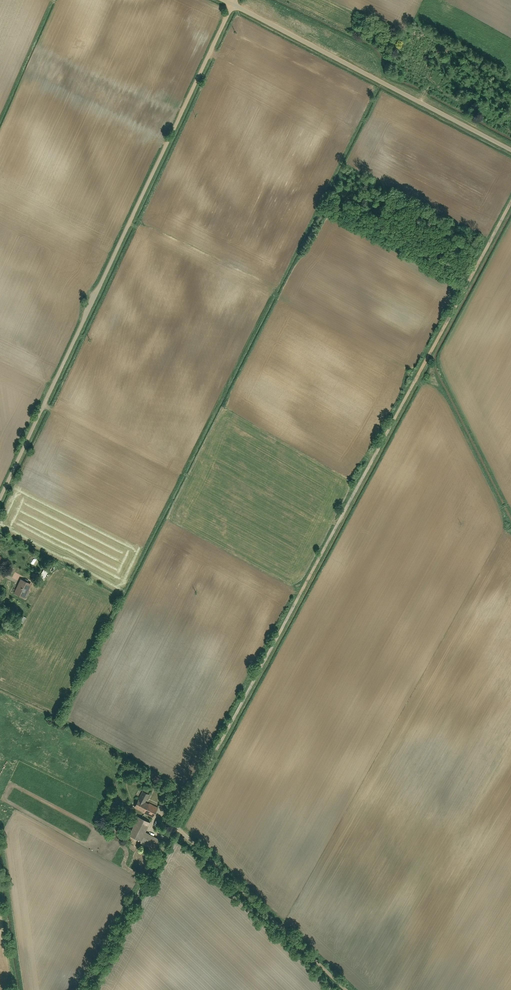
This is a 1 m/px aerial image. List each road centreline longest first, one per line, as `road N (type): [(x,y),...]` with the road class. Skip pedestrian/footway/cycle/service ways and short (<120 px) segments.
road 1 (unclassified): [(510,198),(88,989)]
road 2 (residential): [(0,502),(232,4)]
road 3 (residential): [(510,148),(232,4)]

